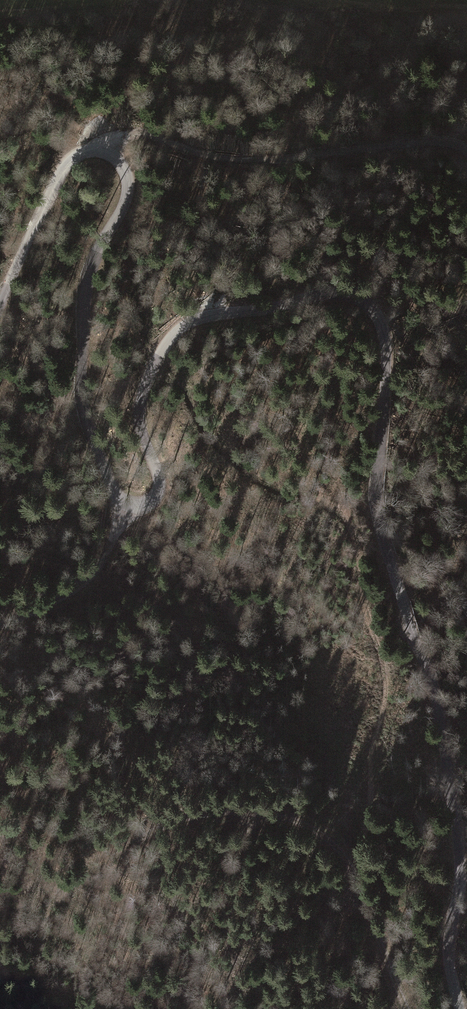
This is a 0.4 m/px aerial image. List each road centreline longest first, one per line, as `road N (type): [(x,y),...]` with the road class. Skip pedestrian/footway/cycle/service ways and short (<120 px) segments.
road 1 (unclassified): [(0,304),(38,220),(80,162),(98,156),(121,170),(124,203),(88,294),(81,406),(109,496),(124,513),(154,503),(159,487),(138,432),(137,403),(167,344),(203,318),(344,289),(374,307),(386,335),(375,514),(432,677),(462,875),(452,959),(466,1008)]
road 2 (track): [(98,156),(112,137),(136,130),(226,153),(285,156),(419,143),(456,143),(466,152)]
road 3 (track): [(406,1008),(338,844),(287,815),(253,816),(250,827)]
road 4 (track): [(0,629),(90,587),(124,513)]

